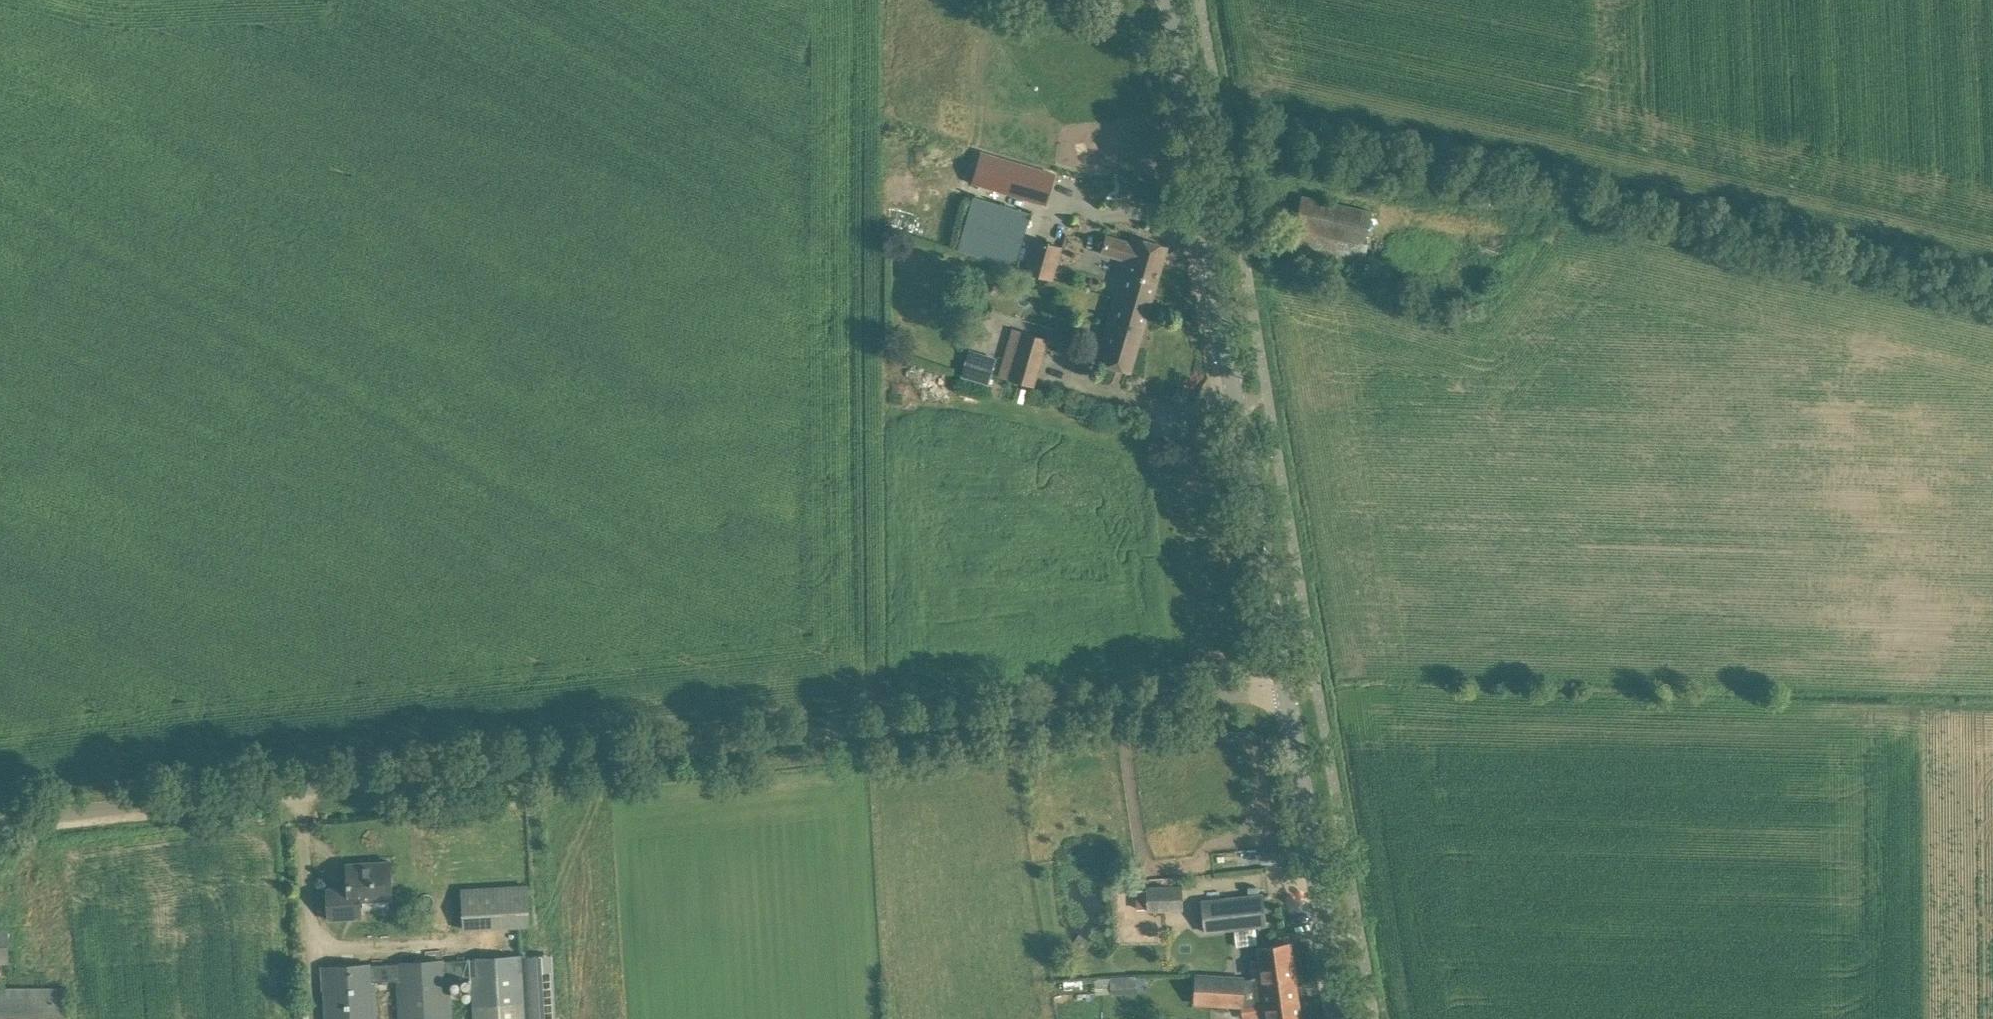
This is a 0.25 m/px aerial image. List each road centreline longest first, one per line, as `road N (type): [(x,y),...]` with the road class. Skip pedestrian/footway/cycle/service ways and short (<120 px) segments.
road 1 (unclassified): [(1280,690),(1097,722),(0,827)]
road 2 (tertiary): [(1280,690),(1167,0)]
road 3 (tertiary): [(1340,1018),(1280,690)]

